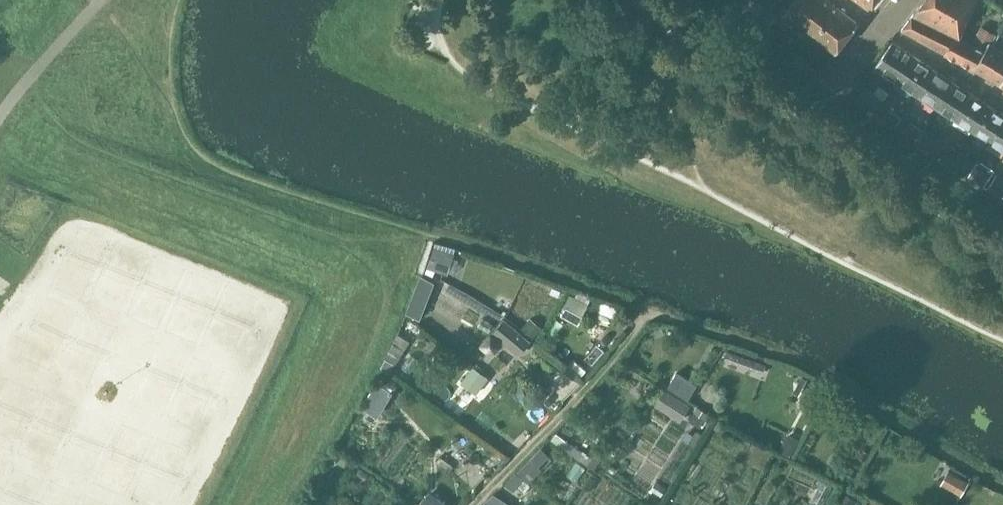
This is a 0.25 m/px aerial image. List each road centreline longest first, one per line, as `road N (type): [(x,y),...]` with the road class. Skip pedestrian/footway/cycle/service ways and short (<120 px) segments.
road 1 (track): [(649,315),(477,504)]
road 2 (unclassified): [(0,116),(101,0)]
road 3 (residential): [(1002,100),(886,27)]

